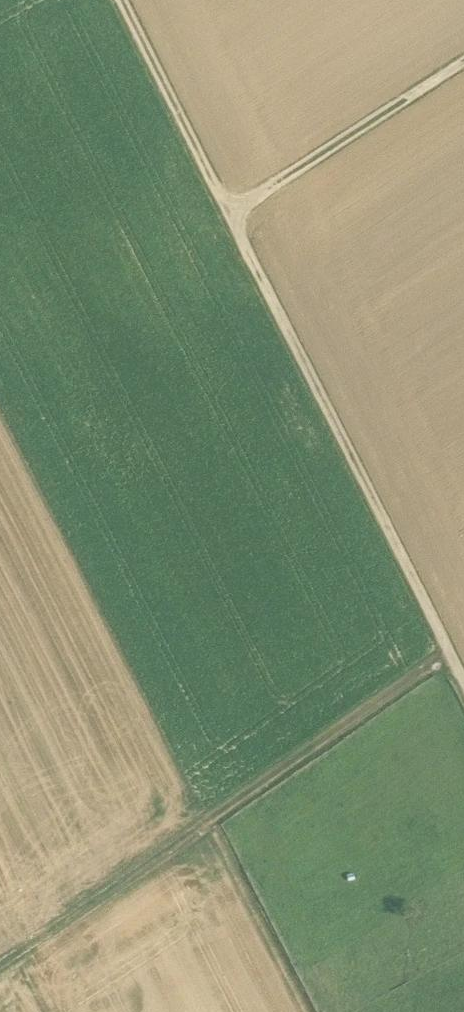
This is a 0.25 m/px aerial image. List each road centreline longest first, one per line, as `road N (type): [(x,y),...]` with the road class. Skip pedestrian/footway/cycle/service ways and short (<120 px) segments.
road 1 (track): [(463,676),(121,0)]
road 2 (track): [(450,649),(0,970)]
road 3 (track): [(231,214),(463,63)]

